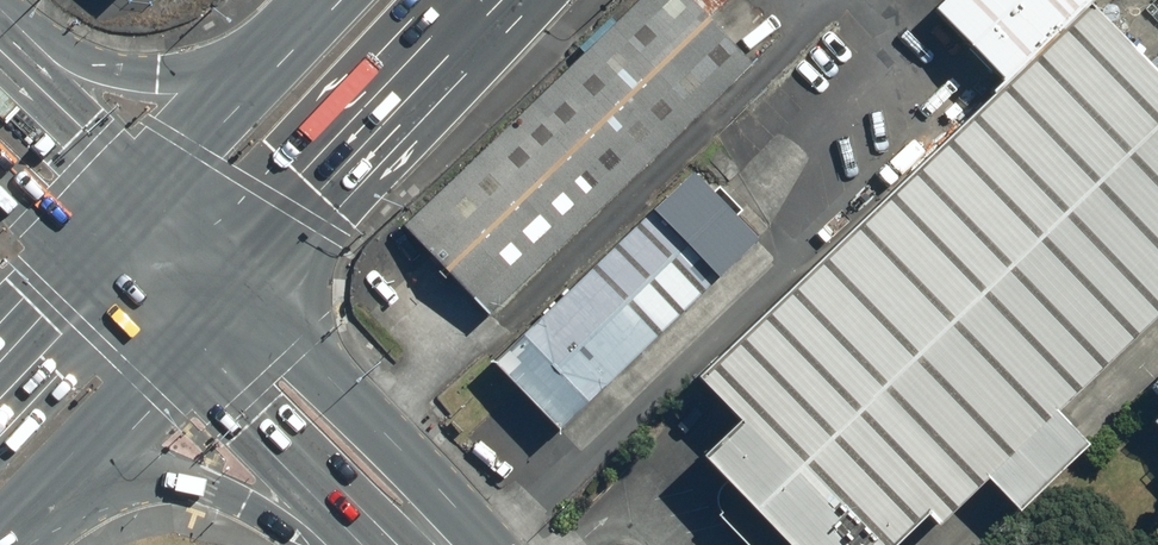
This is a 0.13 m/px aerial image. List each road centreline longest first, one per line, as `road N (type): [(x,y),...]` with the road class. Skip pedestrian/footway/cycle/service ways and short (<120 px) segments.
road 1 (primary): [(486,0),(227,288)]
road 2 (primary): [(227,288),(483,544)]
road 3 (primary): [(387,537),(70,454)]
road 4 (primary): [(387,537),(190,325)]
road 5 (primary): [(0,56),(256,82)]
road 6 (primary): [(0,64),(143,203)]
road 7 (primary): [(190,325),(70,454)]
road 8 (primary): [(143,203),(256,82)]
road 9 (primary): [(0,365),(108,242)]
road 10 (primary): [(108,242),(0,144)]

